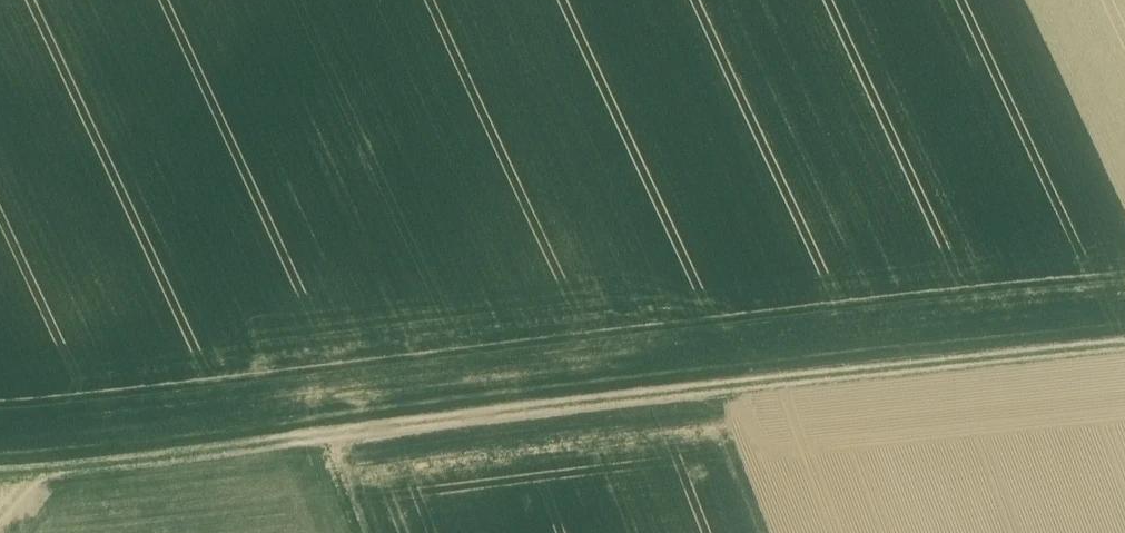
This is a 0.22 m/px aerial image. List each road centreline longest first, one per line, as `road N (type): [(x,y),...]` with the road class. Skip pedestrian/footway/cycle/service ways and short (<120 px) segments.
road 1 (track): [(1124,343),(323,434)]
road 2 (track): [(0,469),(323,434)]

